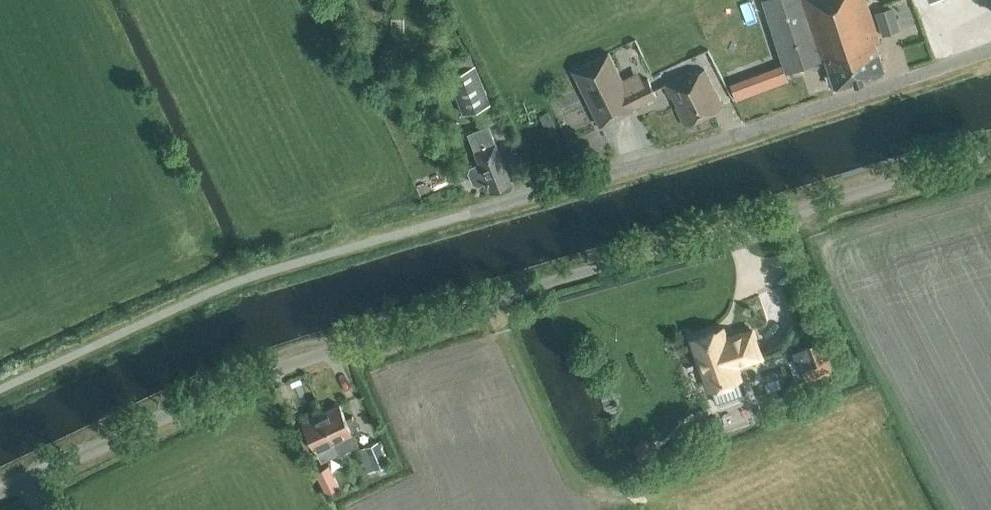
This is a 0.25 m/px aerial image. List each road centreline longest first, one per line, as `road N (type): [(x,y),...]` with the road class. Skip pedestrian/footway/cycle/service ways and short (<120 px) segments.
road 1 (residential): [(0,497),(281,366),(990,150)]
road 2 (unclassified): [(496,202),(990,50)]

